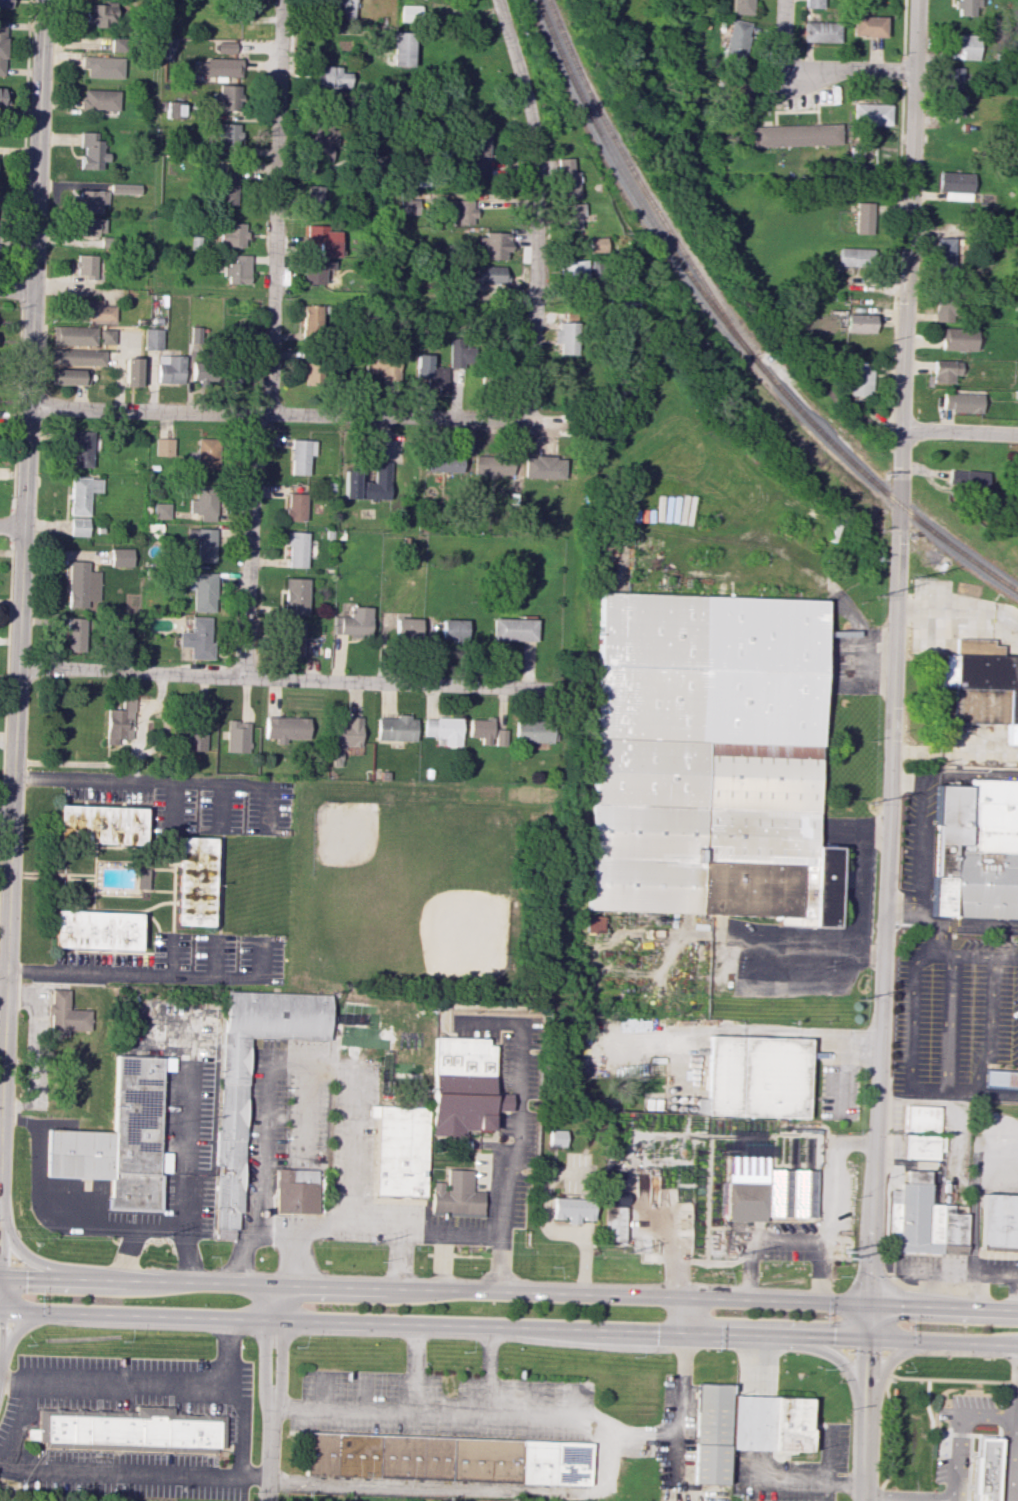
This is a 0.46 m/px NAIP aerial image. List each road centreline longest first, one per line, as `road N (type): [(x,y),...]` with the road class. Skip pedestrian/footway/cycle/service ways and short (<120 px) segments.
road 1 (residential): [(916,0),(861,1500)]
road 2 (tertiary): [(43,0),(0,1066)]
road 3 (trunk): [(0,1309),(787,1332),(1017,1348)]
road 4 (trunk): [(1017,1312),(0,1278)]
road 5 (residential): [(282,0),(269,400),(255,427),(243,677)]
road 6 (residential): [(564,690),(16,668)]
road 7 (residential): [(520,415),(499,422),(27,408)]
road 8 (residential): [(496,0),(537,154),(531,392),(520,415)]
road 9 (residential): [(273,1287),(264,1500)]

